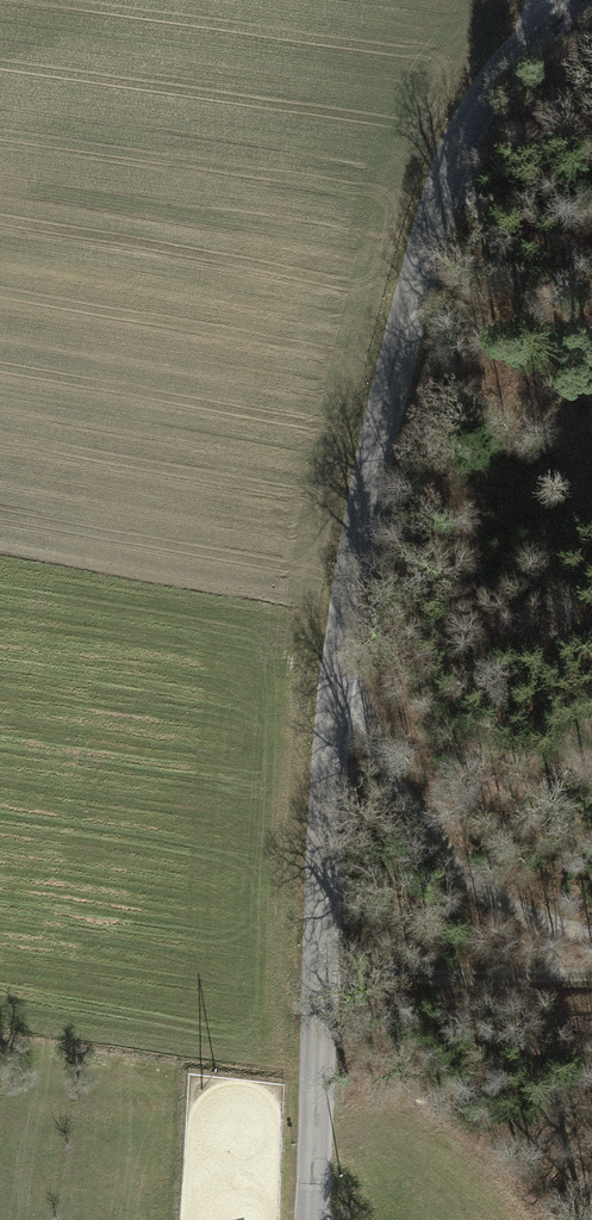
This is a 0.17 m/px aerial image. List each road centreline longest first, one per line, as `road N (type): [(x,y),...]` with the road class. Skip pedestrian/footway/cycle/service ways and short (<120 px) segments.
road 1 (tertiary): [(311,1219),(327,738),(372,477),(451,156),(527,39),(583,0)]
road 2 (track): [(341,640),(400,809),(451,868),(516,912),(591,931)]
road 3 (track): [(591,396),(508,267),(451,156)]
road 4 (track): [(319,992),(591,976)]

